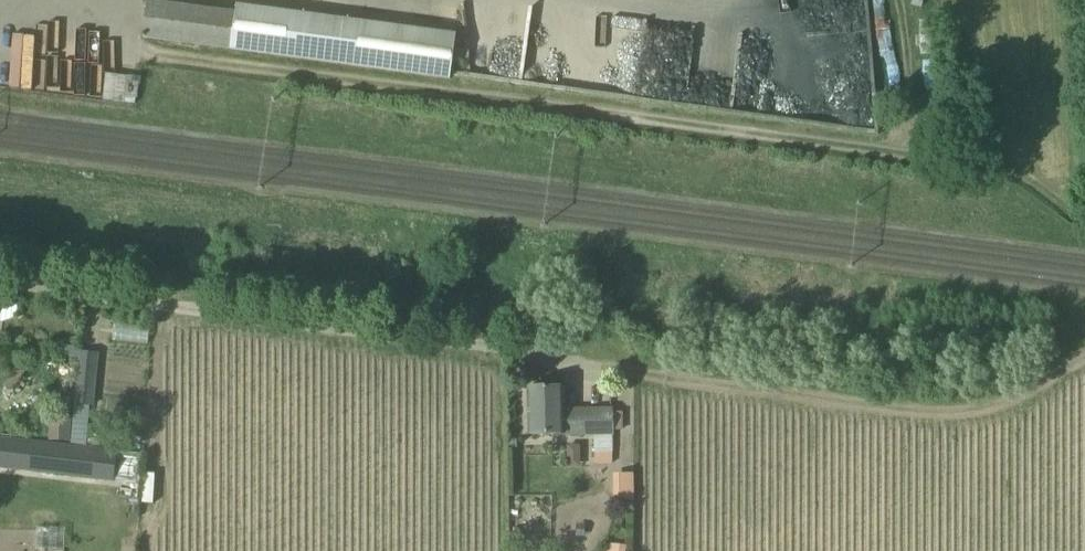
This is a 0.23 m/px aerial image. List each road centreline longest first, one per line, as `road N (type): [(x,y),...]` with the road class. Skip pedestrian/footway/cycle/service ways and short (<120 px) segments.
road 1 (residential): [(582,367),(512,348),(0,284)]

